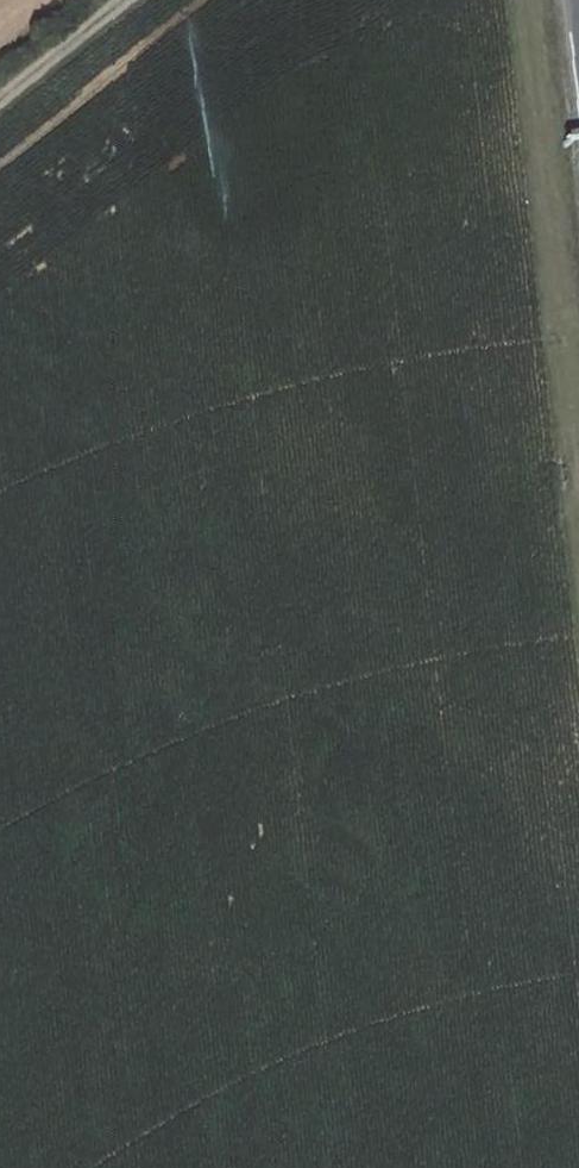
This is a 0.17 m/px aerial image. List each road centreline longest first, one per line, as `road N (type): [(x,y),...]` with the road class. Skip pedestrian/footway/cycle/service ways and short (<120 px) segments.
road 1 (track): [(0,92),(117,0)]

